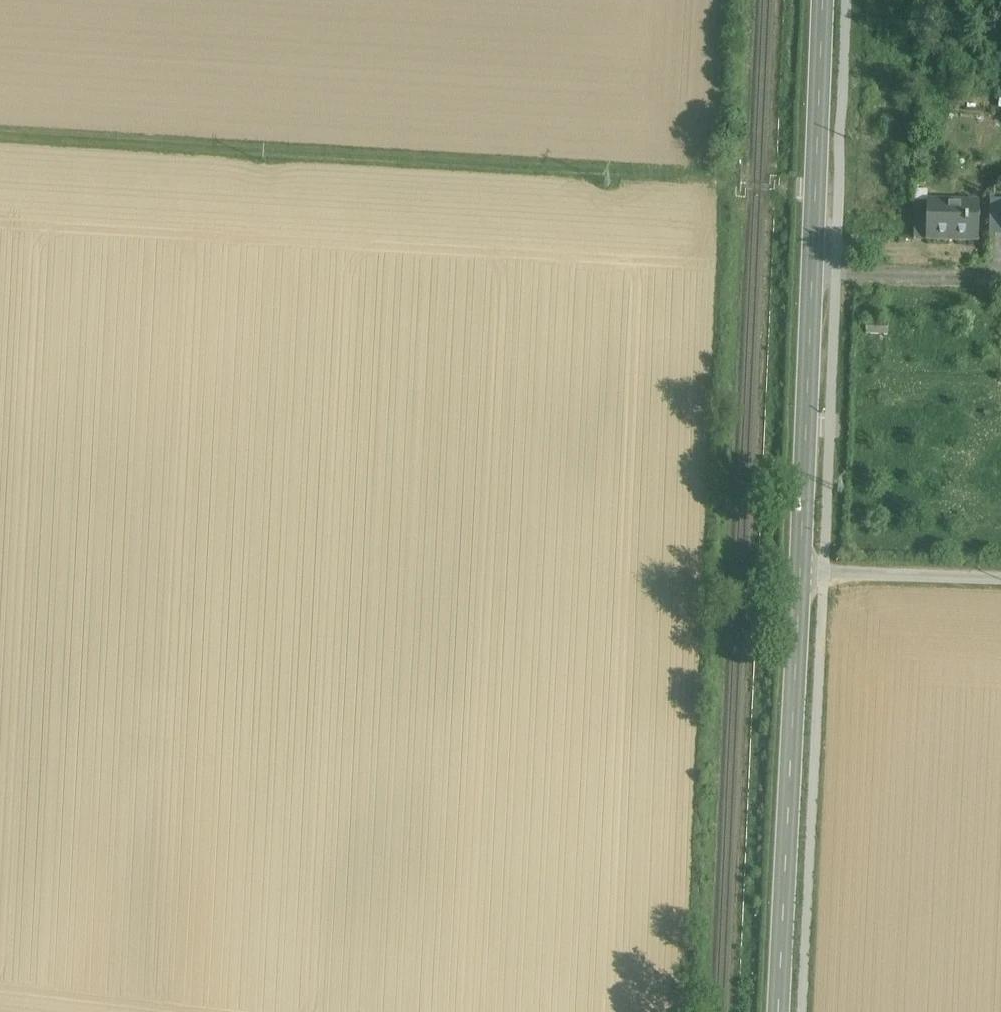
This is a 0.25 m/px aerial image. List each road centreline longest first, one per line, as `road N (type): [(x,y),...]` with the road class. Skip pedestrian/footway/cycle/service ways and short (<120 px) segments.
road 1 (tertiary): [(800,572),(823,0)]
road 2 (tertiary): [(781,1011),(800,572)]
road 3 (residential): [(1000,578),(800,572)]

